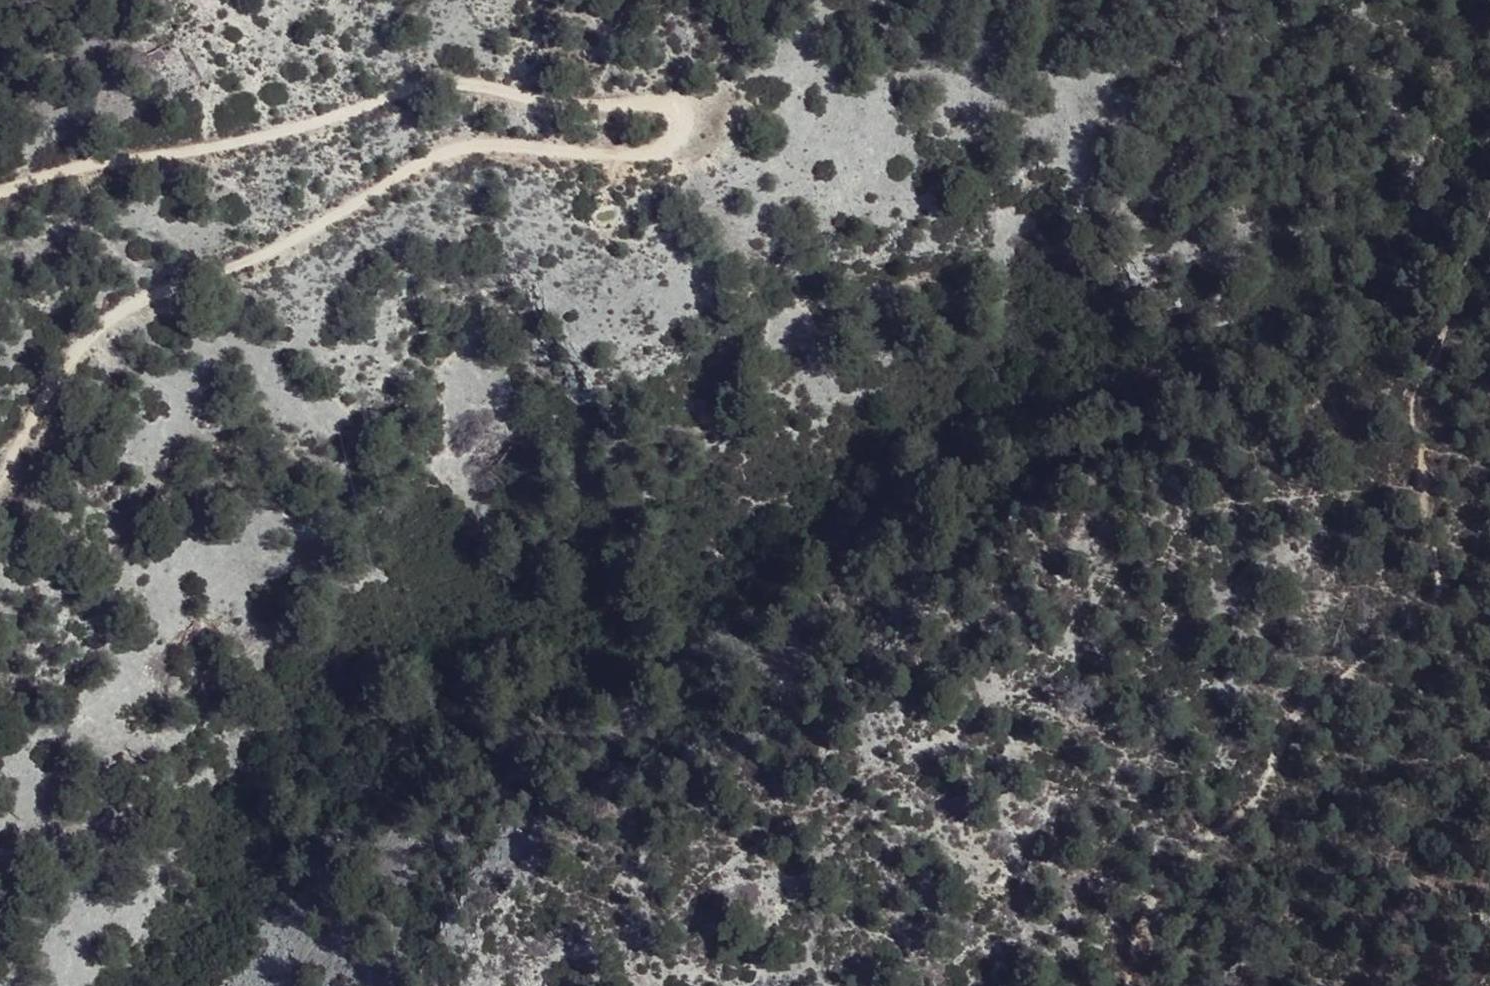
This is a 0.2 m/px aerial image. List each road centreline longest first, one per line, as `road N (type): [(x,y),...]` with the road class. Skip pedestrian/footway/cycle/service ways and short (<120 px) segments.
road 1 (track): [(0,459),(79,340),(113,313),(250,258),(447,151),(630,153),(669,138),(679,123),(672,106),(579,104),(443,76),(234,142),(0,188)]
road 2 (track): [(1129,985),(1142,969),(1164,857),(1240,806),(1322,683),(1414,605),(1428,573),(1410,396),(1489,245)]

